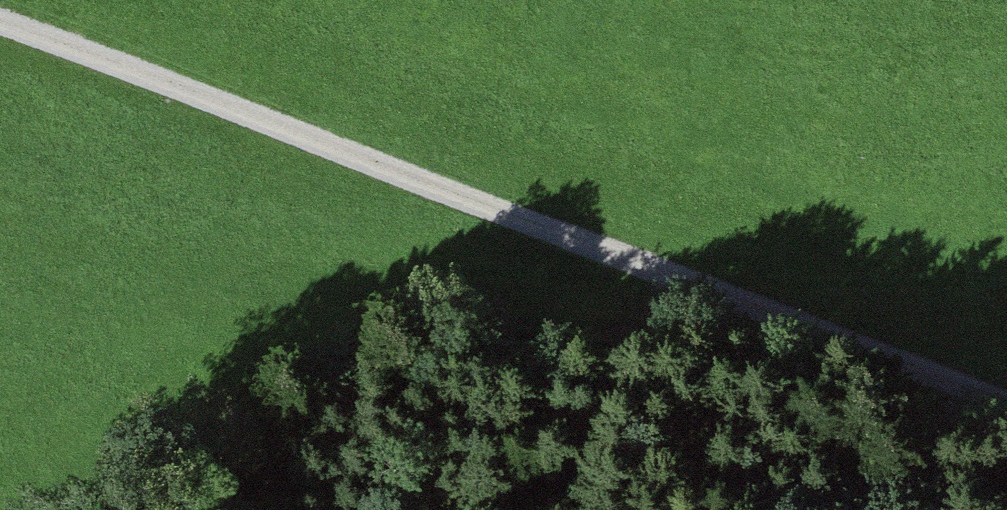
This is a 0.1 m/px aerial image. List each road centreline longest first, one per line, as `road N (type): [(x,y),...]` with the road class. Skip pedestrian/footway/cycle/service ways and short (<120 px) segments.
road 1 (track): [(0,25),(214,101),(1006,413)]
road 2 (track): [(772,323),(420,325),(315,363),(77,509)]

